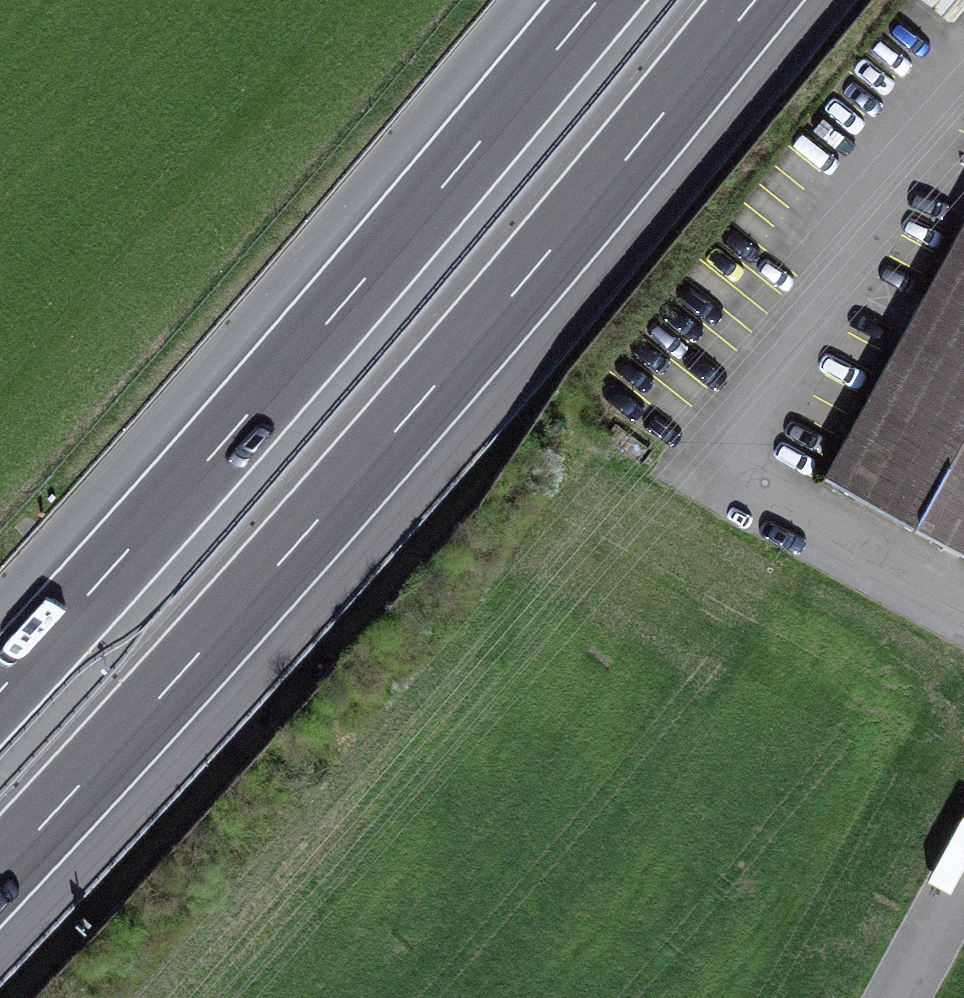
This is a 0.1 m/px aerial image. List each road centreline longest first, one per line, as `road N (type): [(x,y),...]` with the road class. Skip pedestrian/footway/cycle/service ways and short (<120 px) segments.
road 1 (motorway): [(0,898),(698,106),(778,0)]
road 2 (motorway): [(594,0),(361,279),(0,681)]
road 3 (unclassified): [(963,615),(737,496),(963,122)]

